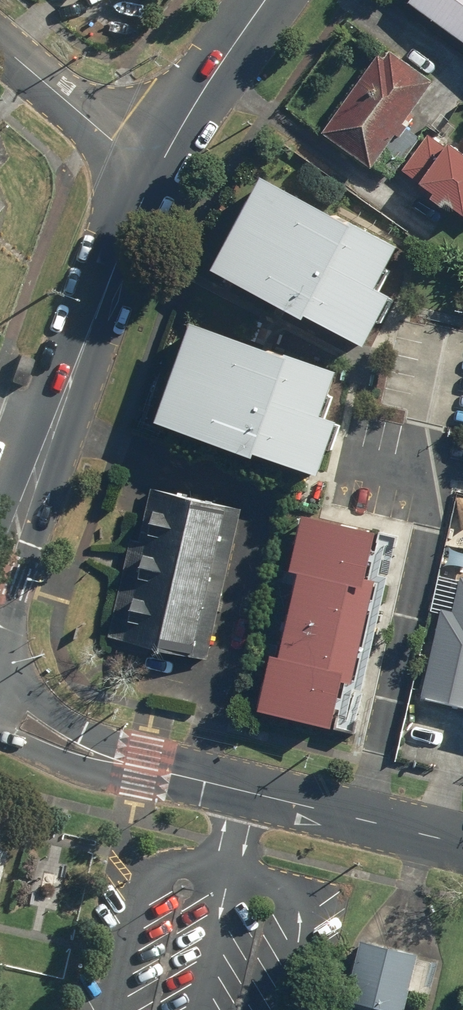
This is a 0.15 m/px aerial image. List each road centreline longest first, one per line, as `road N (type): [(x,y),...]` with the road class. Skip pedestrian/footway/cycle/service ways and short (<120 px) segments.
road 1 (tertiary): [(0,578),(148,174)]
road 2 (residential): [(106,756),(462,844)]
road 3 (tertiary): [(148,174),(264,0)]
road 4 (residential): [(148,174),(0,47)]
road 5 (residential): [(8,689),(84,731),(106,756)]

